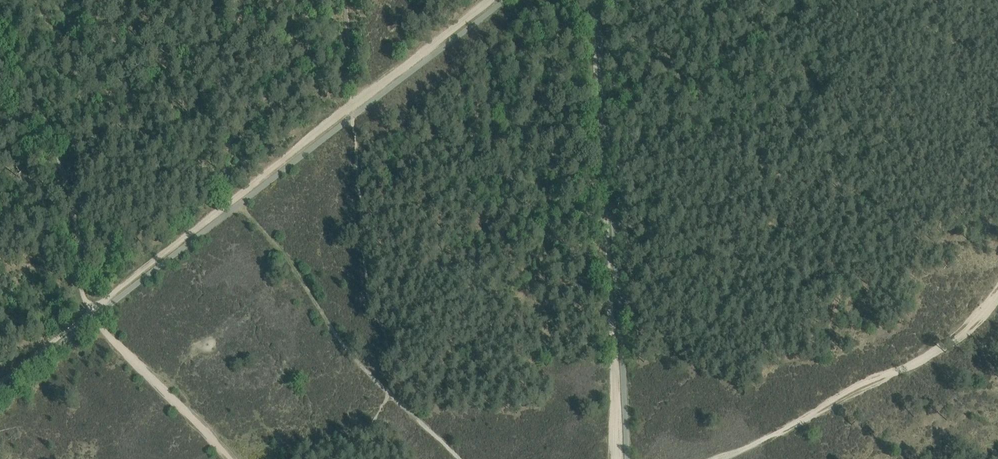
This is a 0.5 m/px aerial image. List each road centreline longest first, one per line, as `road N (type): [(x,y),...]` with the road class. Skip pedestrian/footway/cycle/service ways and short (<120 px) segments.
road 1 (track): [(619,458),(584,0)]

